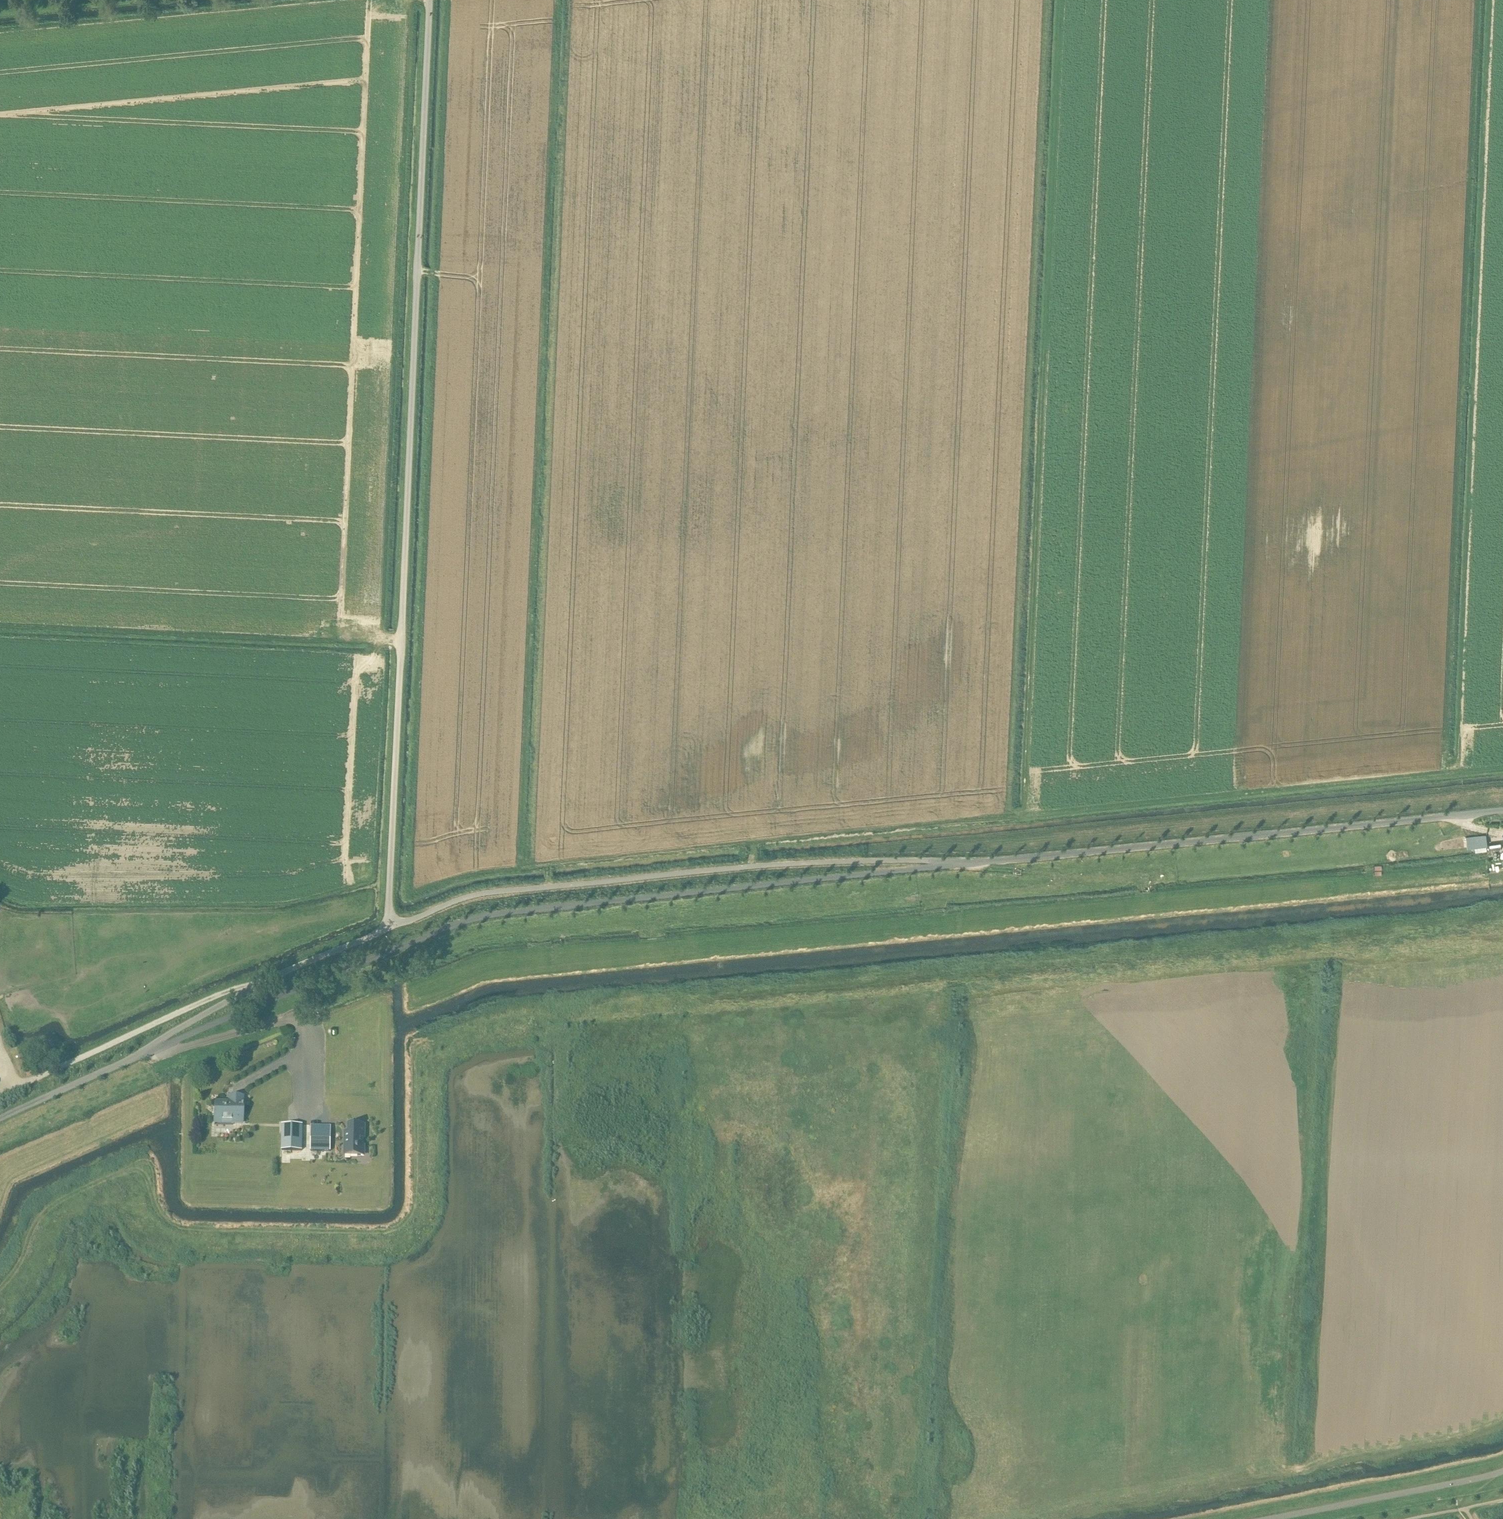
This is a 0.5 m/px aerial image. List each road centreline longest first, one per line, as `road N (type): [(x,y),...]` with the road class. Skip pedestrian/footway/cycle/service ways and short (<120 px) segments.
road 1 (unclassified): [(388,929),(428,0)]
road 2 (unclassified): [(148,1051),(486,912),(950,865)]
road 3 (track): [(306,1023),(311,1005),(480,936),(1072,880)]
road 4 (unclassified): [(388,929),(493,892),(777,864),(950,865)]
road 5 (unclassified): [(950,865),(1502,810)]
road 6 (track): [(965,864),(1072,880),(1378,856),(1435,833),(1457,815)]
road 7 (track): [(1044,320),(1060,0)]
road 8 (track): [(0,1096),(185,1009),(256,984)]
road 9 (unclassified): [(148,1051),(256,984),(388,929)]
road 10 (unclassified): [(0,1118),(148,1051)]

